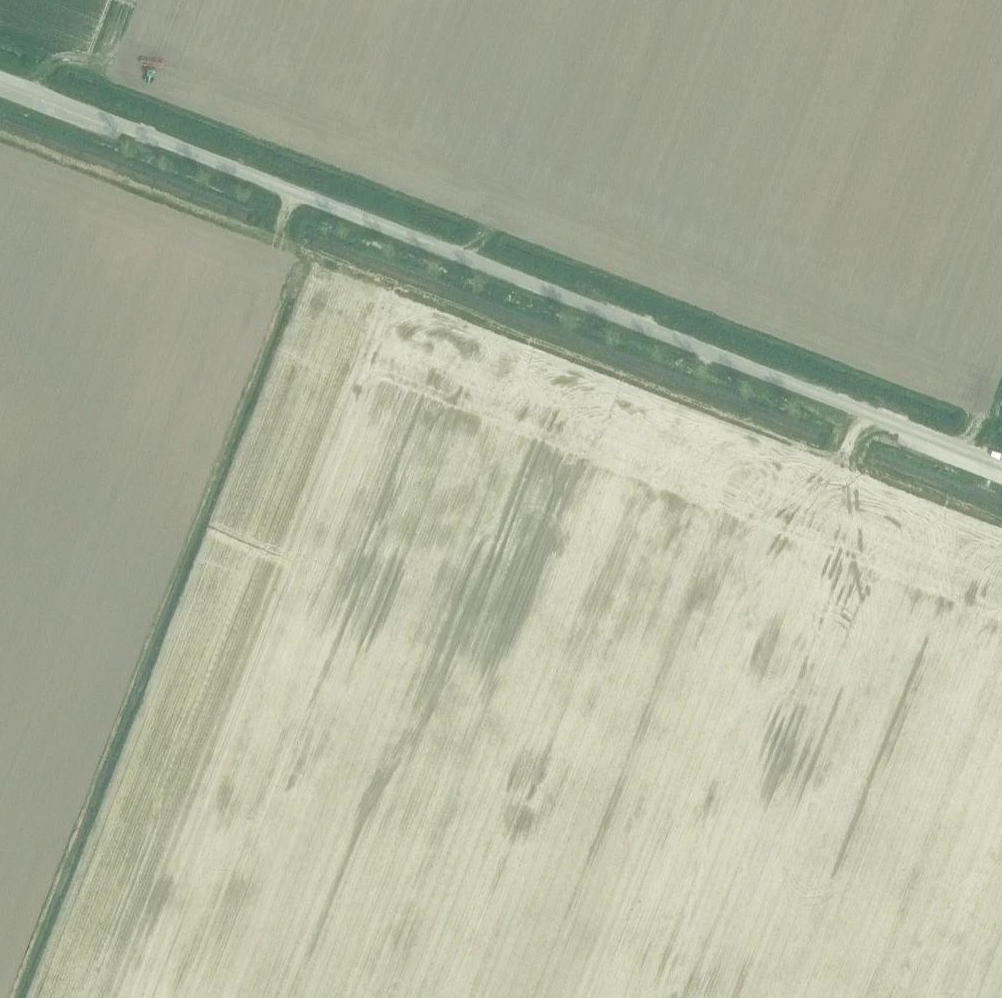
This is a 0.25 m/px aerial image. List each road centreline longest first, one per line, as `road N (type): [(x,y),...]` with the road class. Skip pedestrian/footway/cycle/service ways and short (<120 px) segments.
road 1 (tertiary): [(1001,487),(0,94)]

